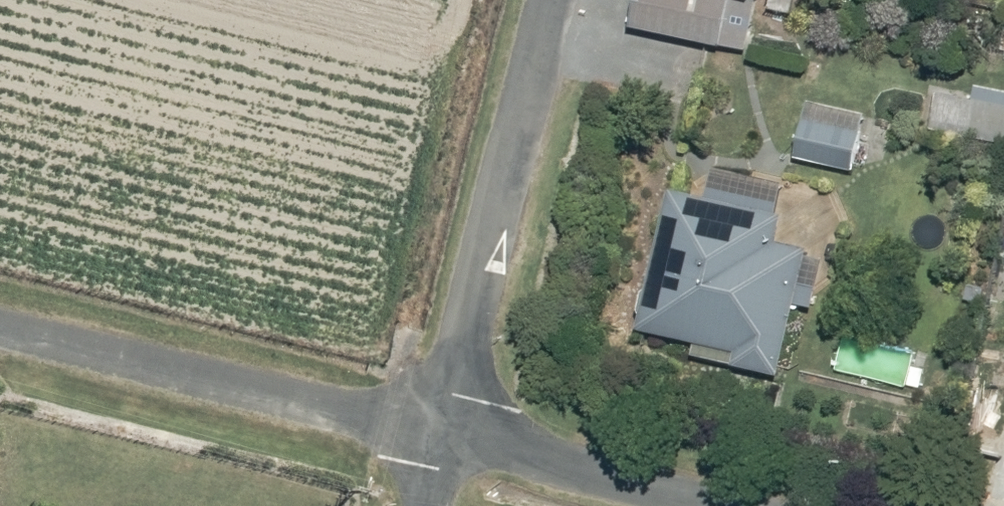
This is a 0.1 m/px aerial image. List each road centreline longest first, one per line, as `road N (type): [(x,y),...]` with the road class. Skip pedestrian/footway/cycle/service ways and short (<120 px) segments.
road 1 (residential): [(444,433),(0,325)]
road 2 (residential): [(547,0),(444,433)]
road 3 (residential): [(740,505),(444,433)]

